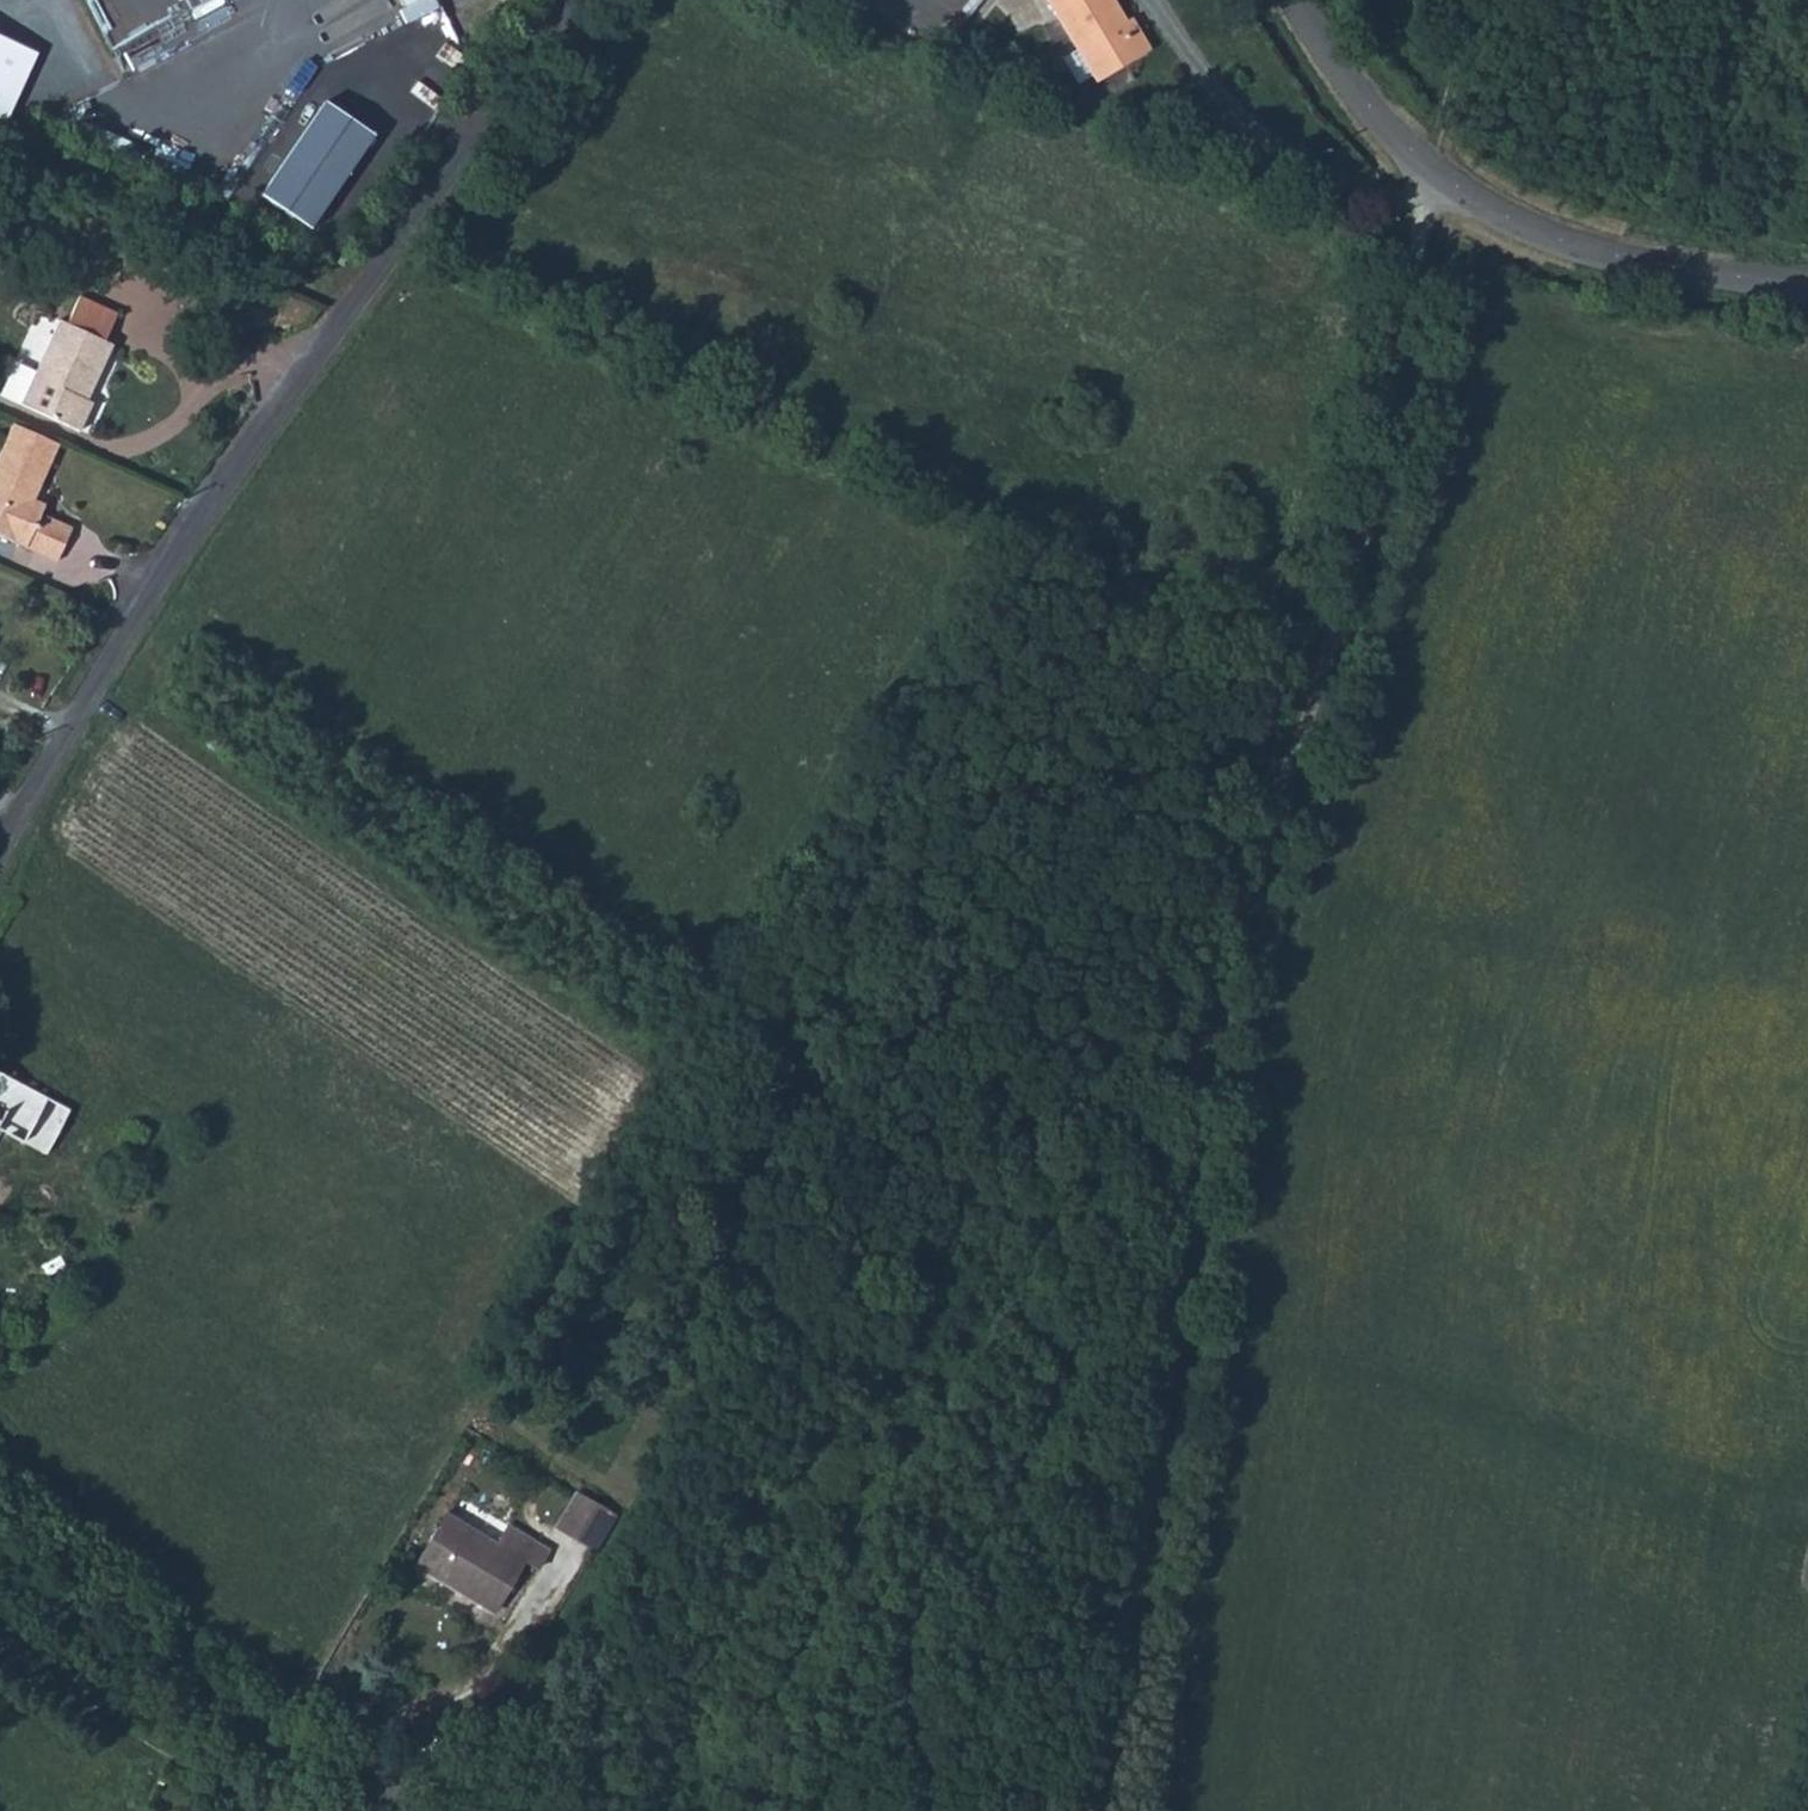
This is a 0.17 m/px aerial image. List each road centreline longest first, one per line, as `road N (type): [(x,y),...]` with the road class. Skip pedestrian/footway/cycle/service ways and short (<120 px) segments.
road 1 (unclassified): [(569,0),(167,571),(0,853)]
road 2 (tertiary): [(1807,284),(1583,247),(1460,191),(1367,104),(1296,0)]

